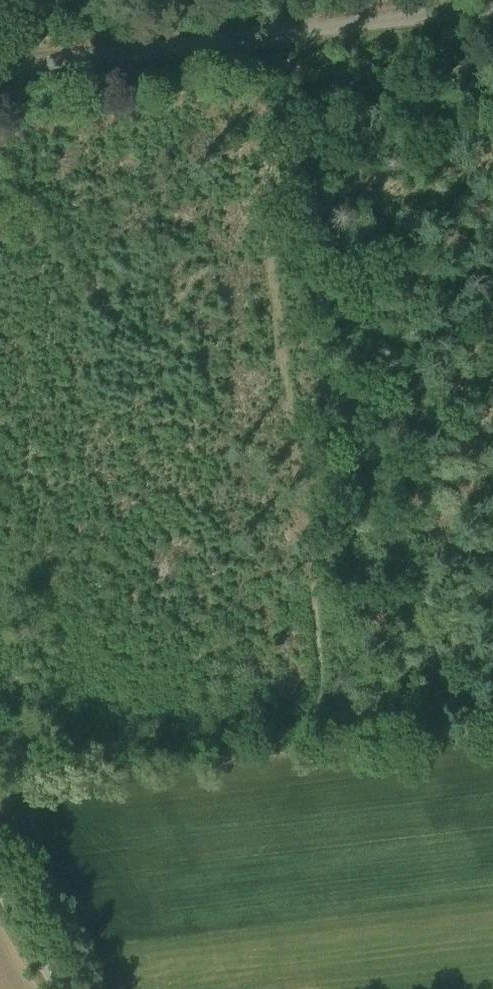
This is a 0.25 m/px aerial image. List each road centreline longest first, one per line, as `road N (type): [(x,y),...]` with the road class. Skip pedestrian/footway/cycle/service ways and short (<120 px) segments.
road 1 (track): [(334,705),(250,37)]
road 2 (unclassified): [(0,68),(492,7)]

